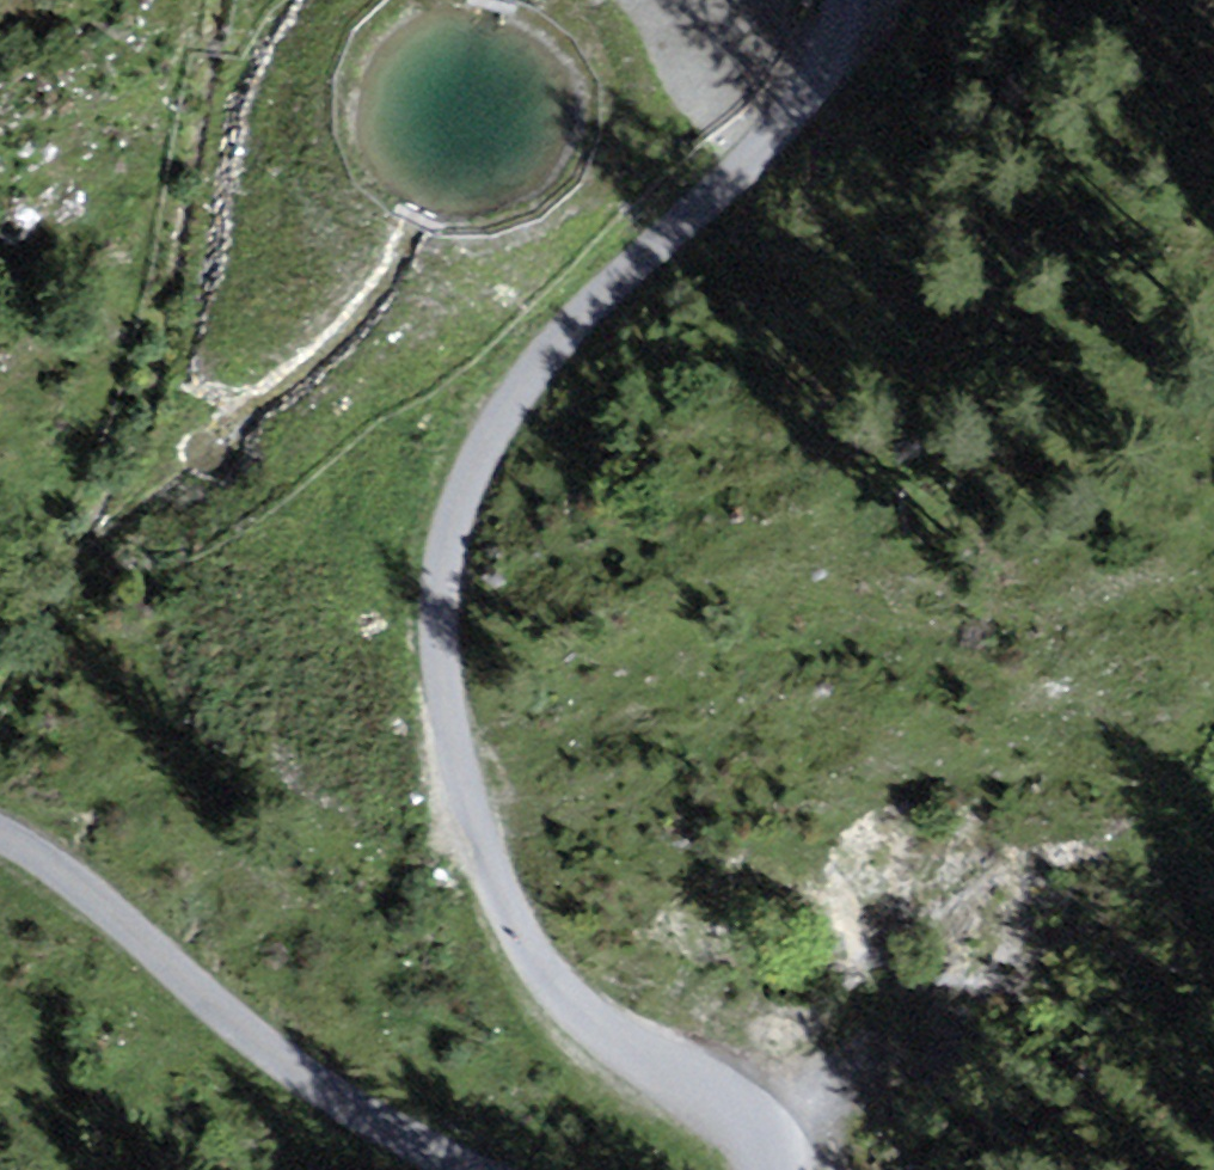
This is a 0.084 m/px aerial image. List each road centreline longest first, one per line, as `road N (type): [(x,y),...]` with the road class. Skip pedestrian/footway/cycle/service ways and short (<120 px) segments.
road 1 (unclassified): [(860,0),(846,49),(791,117),(537,369),(482,445),(450,540),(436,636),(495,888),(548,985),(616,1043),(718,1079),(764,1108),(782,1156),(780,1169)]
road 2 (primary): [(279,0),(1213,1007)]
road 3 (unclassified): [(480,1169),(290,1063),(0,826)]

